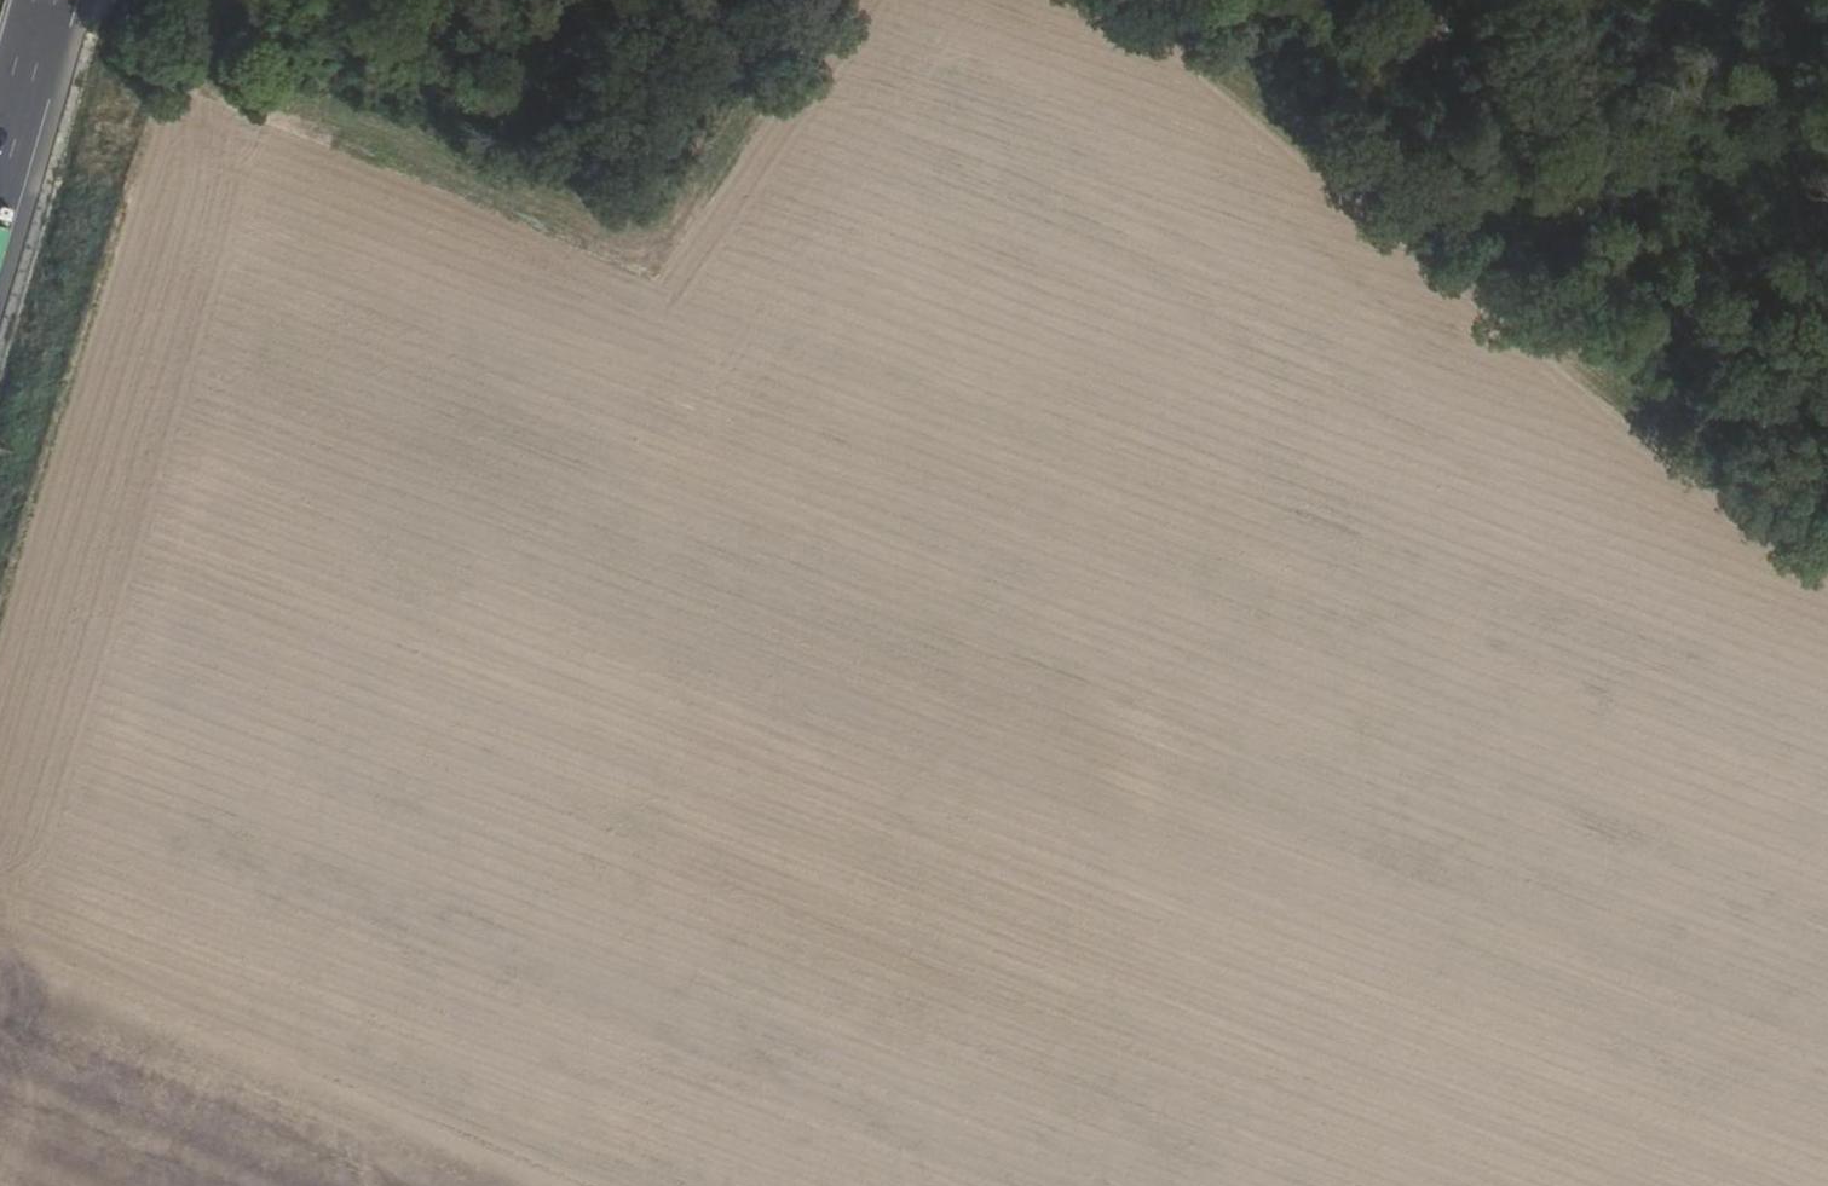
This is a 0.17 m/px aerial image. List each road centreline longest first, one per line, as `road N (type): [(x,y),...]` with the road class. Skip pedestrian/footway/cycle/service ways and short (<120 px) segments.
road 1 (motorway): [(0,163),(43,0)]

